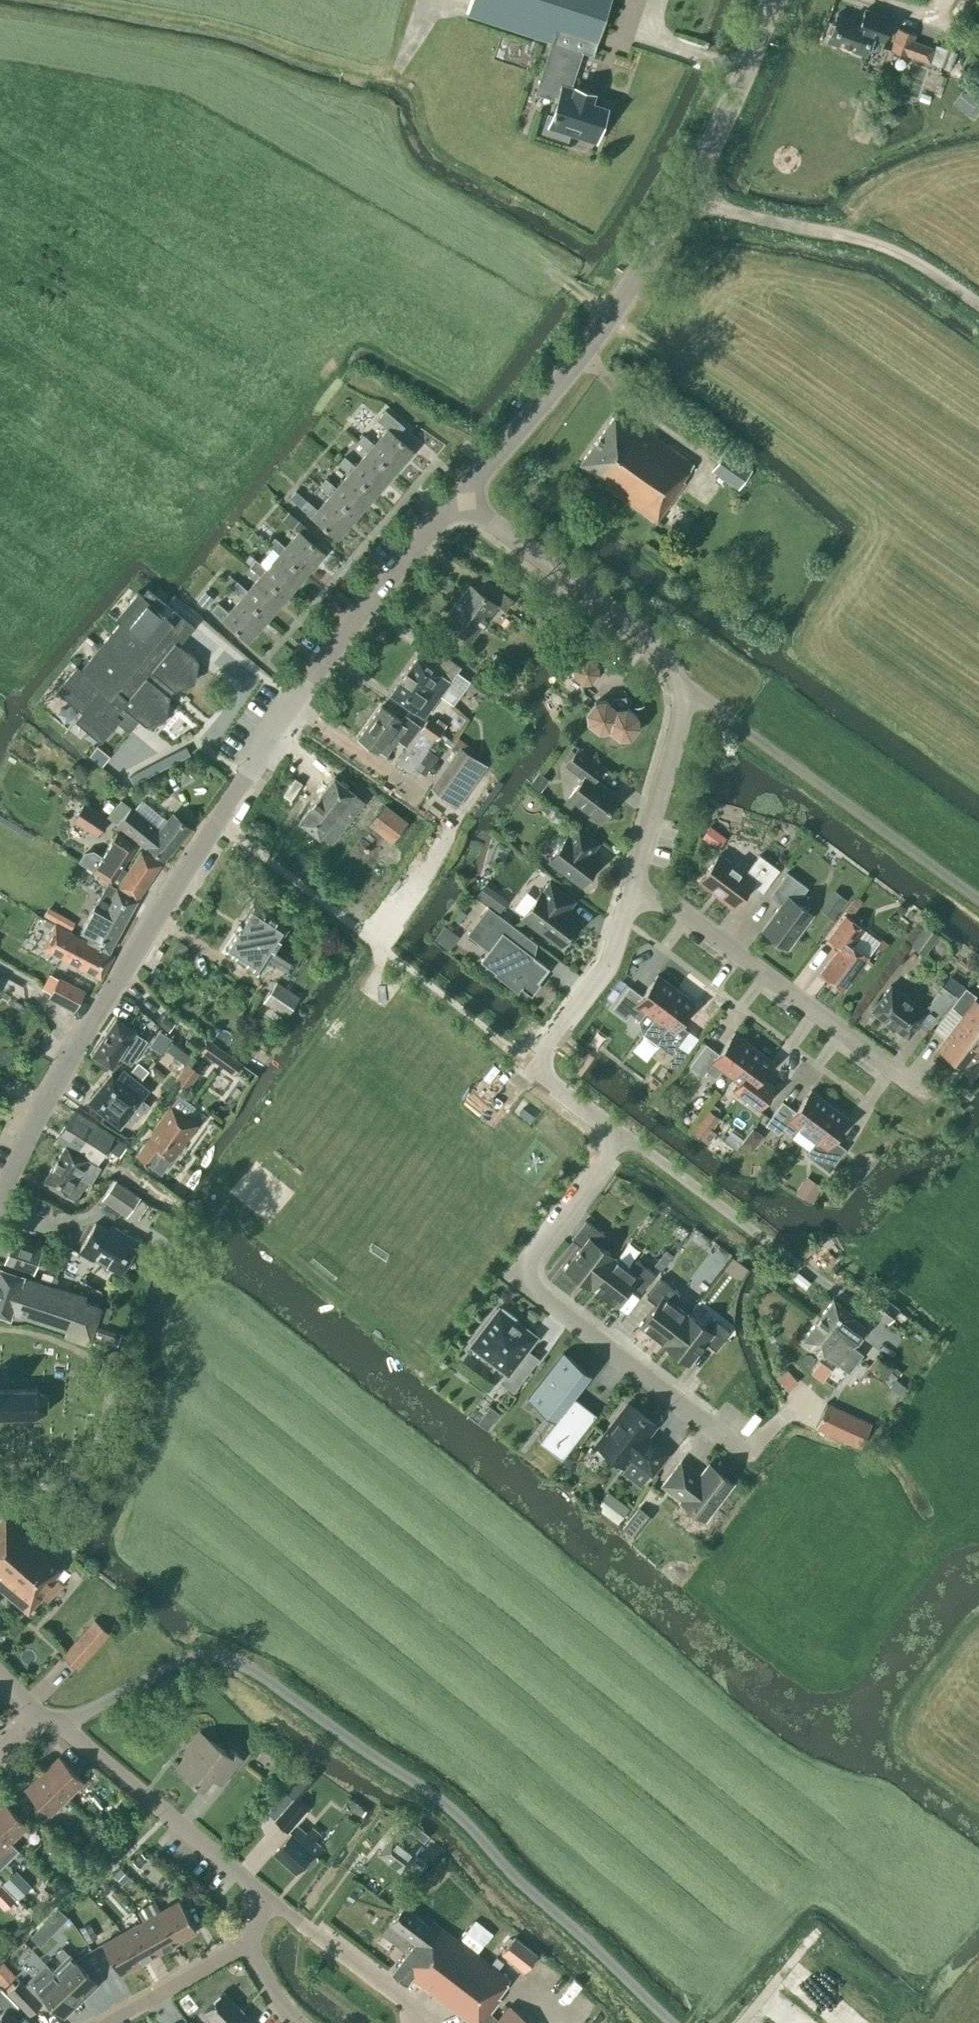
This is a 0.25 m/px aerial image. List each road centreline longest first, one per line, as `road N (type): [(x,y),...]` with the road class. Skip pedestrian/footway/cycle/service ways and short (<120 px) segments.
road 1 (tertiary): [(0,1193),(37,1114),(296,690),(460,507)]
road 2 (tertiary): [(460,507),(558,390),(685,199),(765,0)]
road 3 (residential): [(620,1133),(526,1264),(524,1278),(743,1454)]
road 4 (residential): [(978,898),(688,689)]
road 5 (residential): [(914,1086),(685,915),(629,898)]
road 6 (residential): [(250,1944),(262,1899),(37,1717)]
road 7 (residential): [(620,1133),(531,1072),(591,978),(629,898)]
road 8 (residential): [(688,689),(644,640),(460,507)]
road 9 (residential): [(629,898),(688,689)]
road 10 (residential): [(769,1245),(620,1133)]
road 11 (residential): [(103,2022),(250,1944)]

